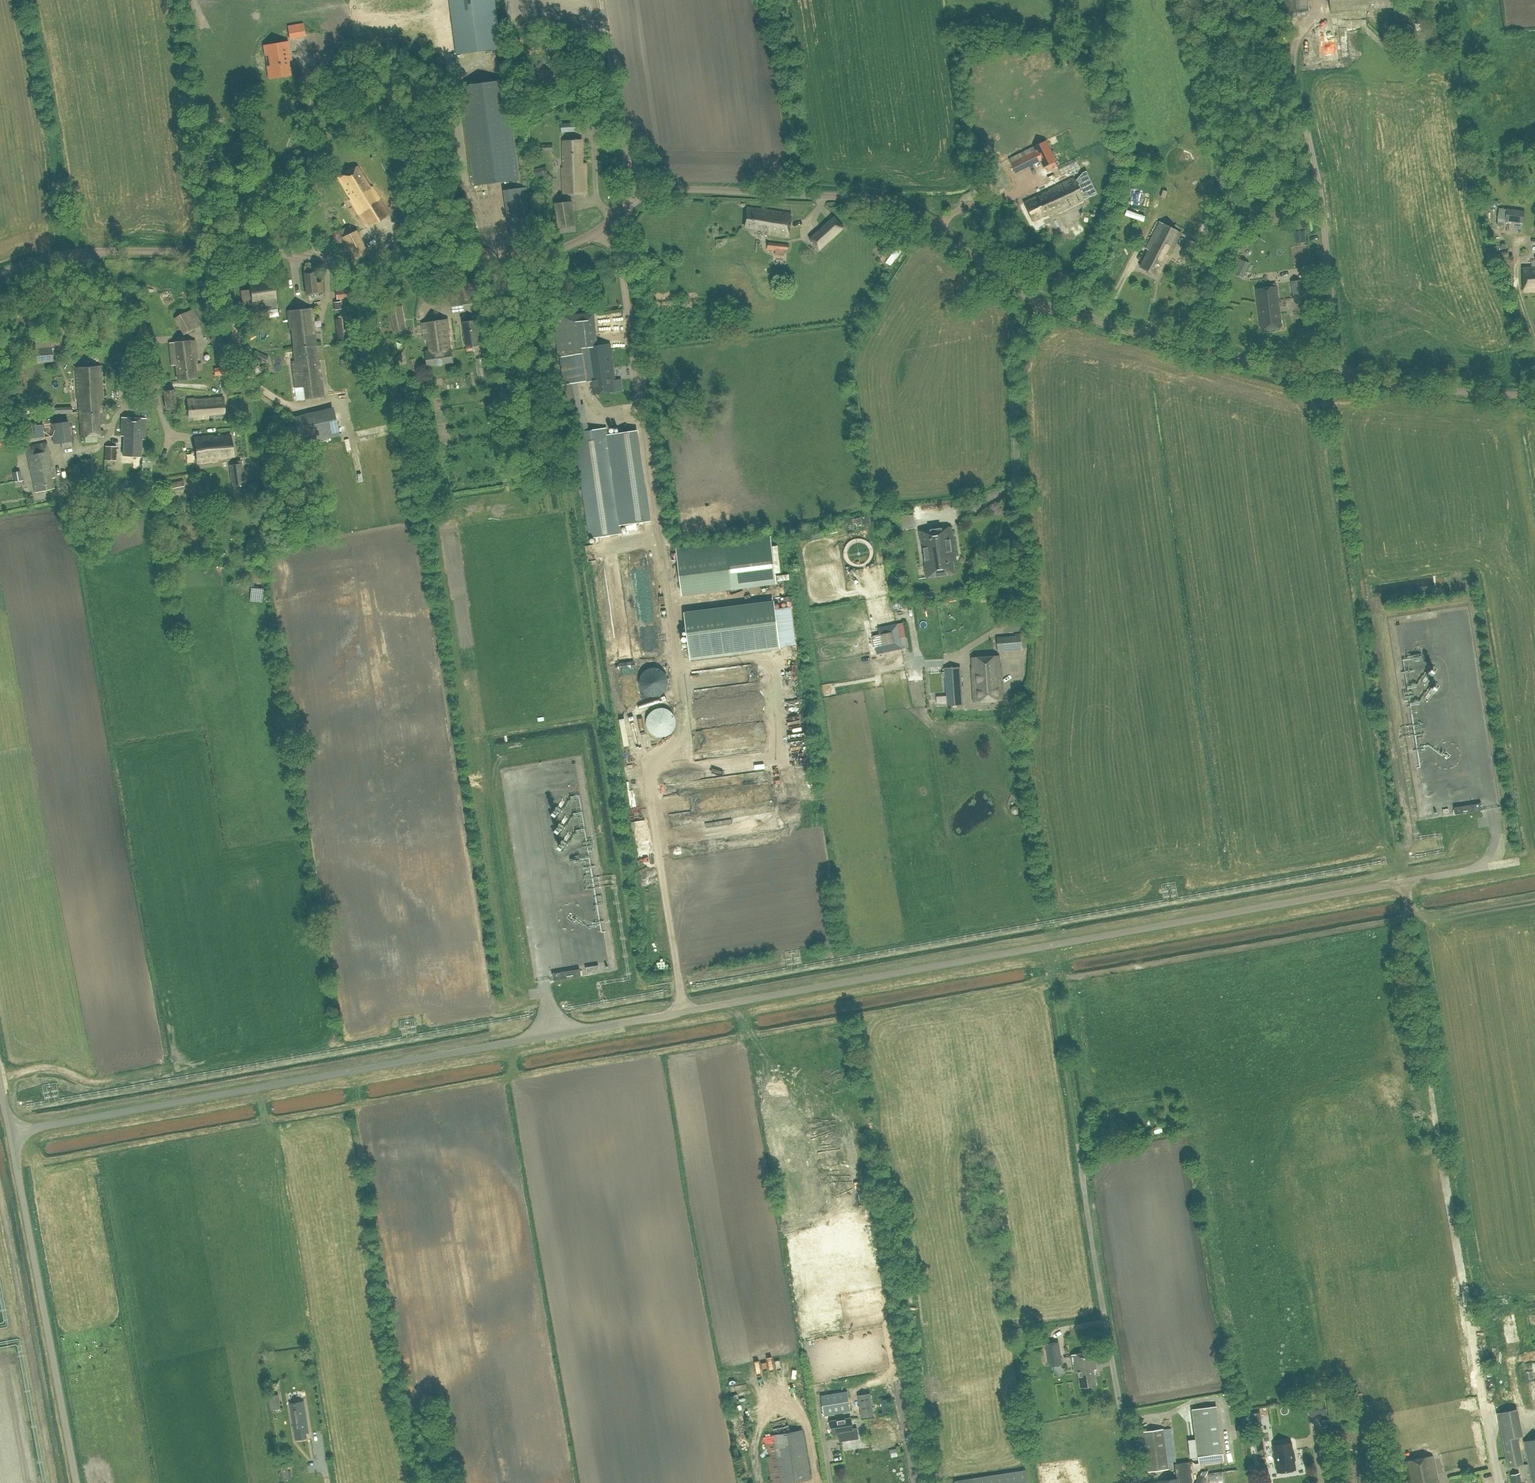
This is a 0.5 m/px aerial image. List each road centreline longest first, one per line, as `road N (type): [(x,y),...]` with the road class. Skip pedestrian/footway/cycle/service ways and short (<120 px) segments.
road 1 (unclassified): [(11,1132),(1474,869)]
road 2 (unclassified): [(639,200),(696,189),(891,203),(932,225),(1030,301),(1184,349),(1392,389),(1534,395)]
road 3 (unclassified): [(0,271),(55,255),(175,250),(286,252),(395,277),(446,276),(569,246),(639,200)]
road 4 (unclassified): [(76,1482),(11,1132)]
road 5 (unclassified): [(1134,1482),(1081,1166)]
road 6 (track): [(1081,1166),(1046,945)]
road 7 (unclassified): [(603,0),(639,200)]
road 8 (track): [(164,1070),(97,1081),(46,1067),(0,1075)]

